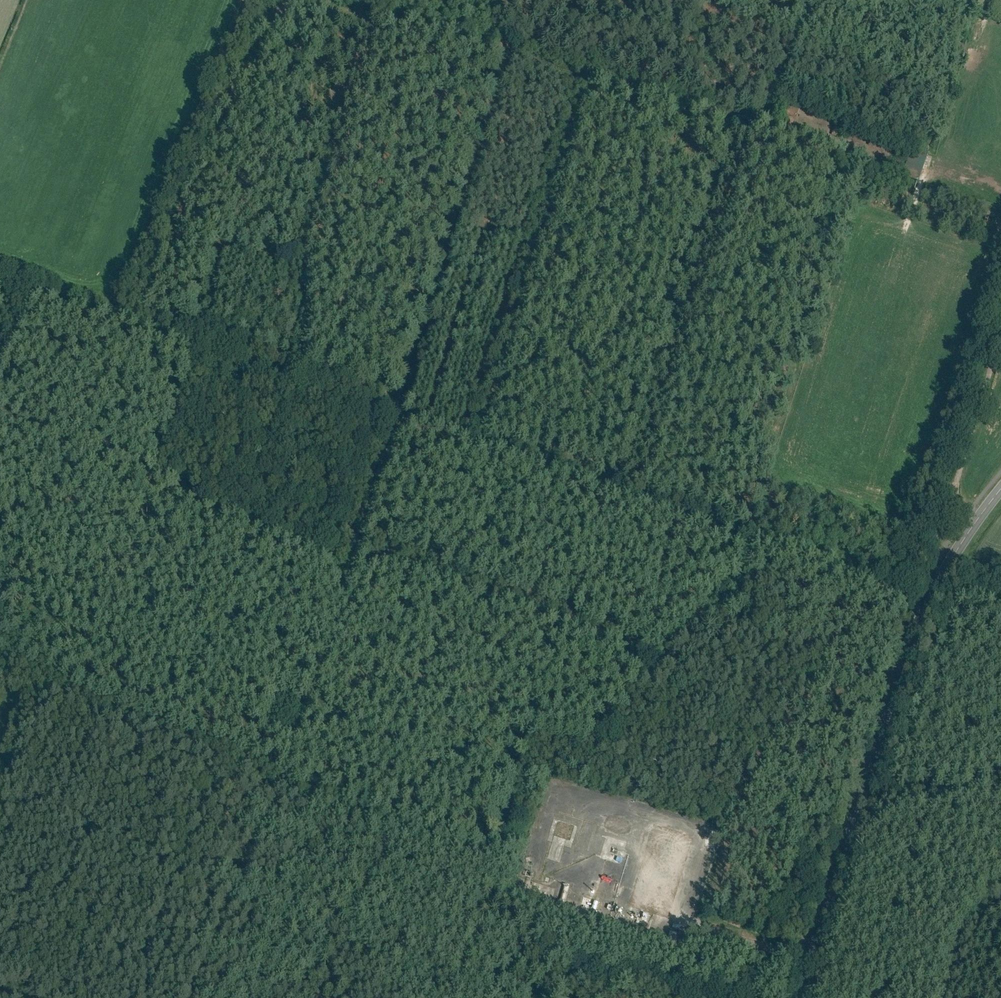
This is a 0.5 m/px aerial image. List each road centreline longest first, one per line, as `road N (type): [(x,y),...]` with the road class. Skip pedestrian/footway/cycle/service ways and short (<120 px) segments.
road 1 (tertiary): [(798,997),(926,603),(1000,488)]
road 2 (track): [(972,523),(958,514),(945,486),(1000,300)]

